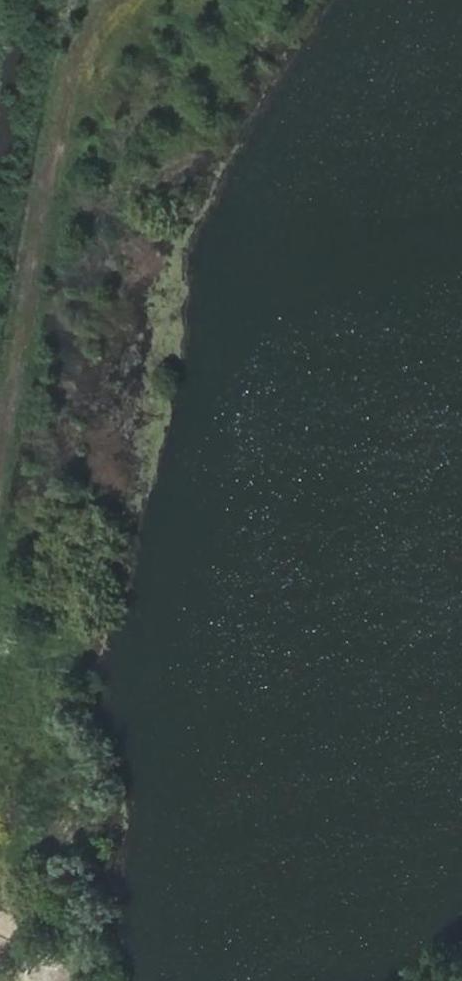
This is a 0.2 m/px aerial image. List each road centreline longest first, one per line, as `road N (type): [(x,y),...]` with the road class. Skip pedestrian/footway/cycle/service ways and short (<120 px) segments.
road 1 (track): [(127,0),(86,61),(0,580)]

